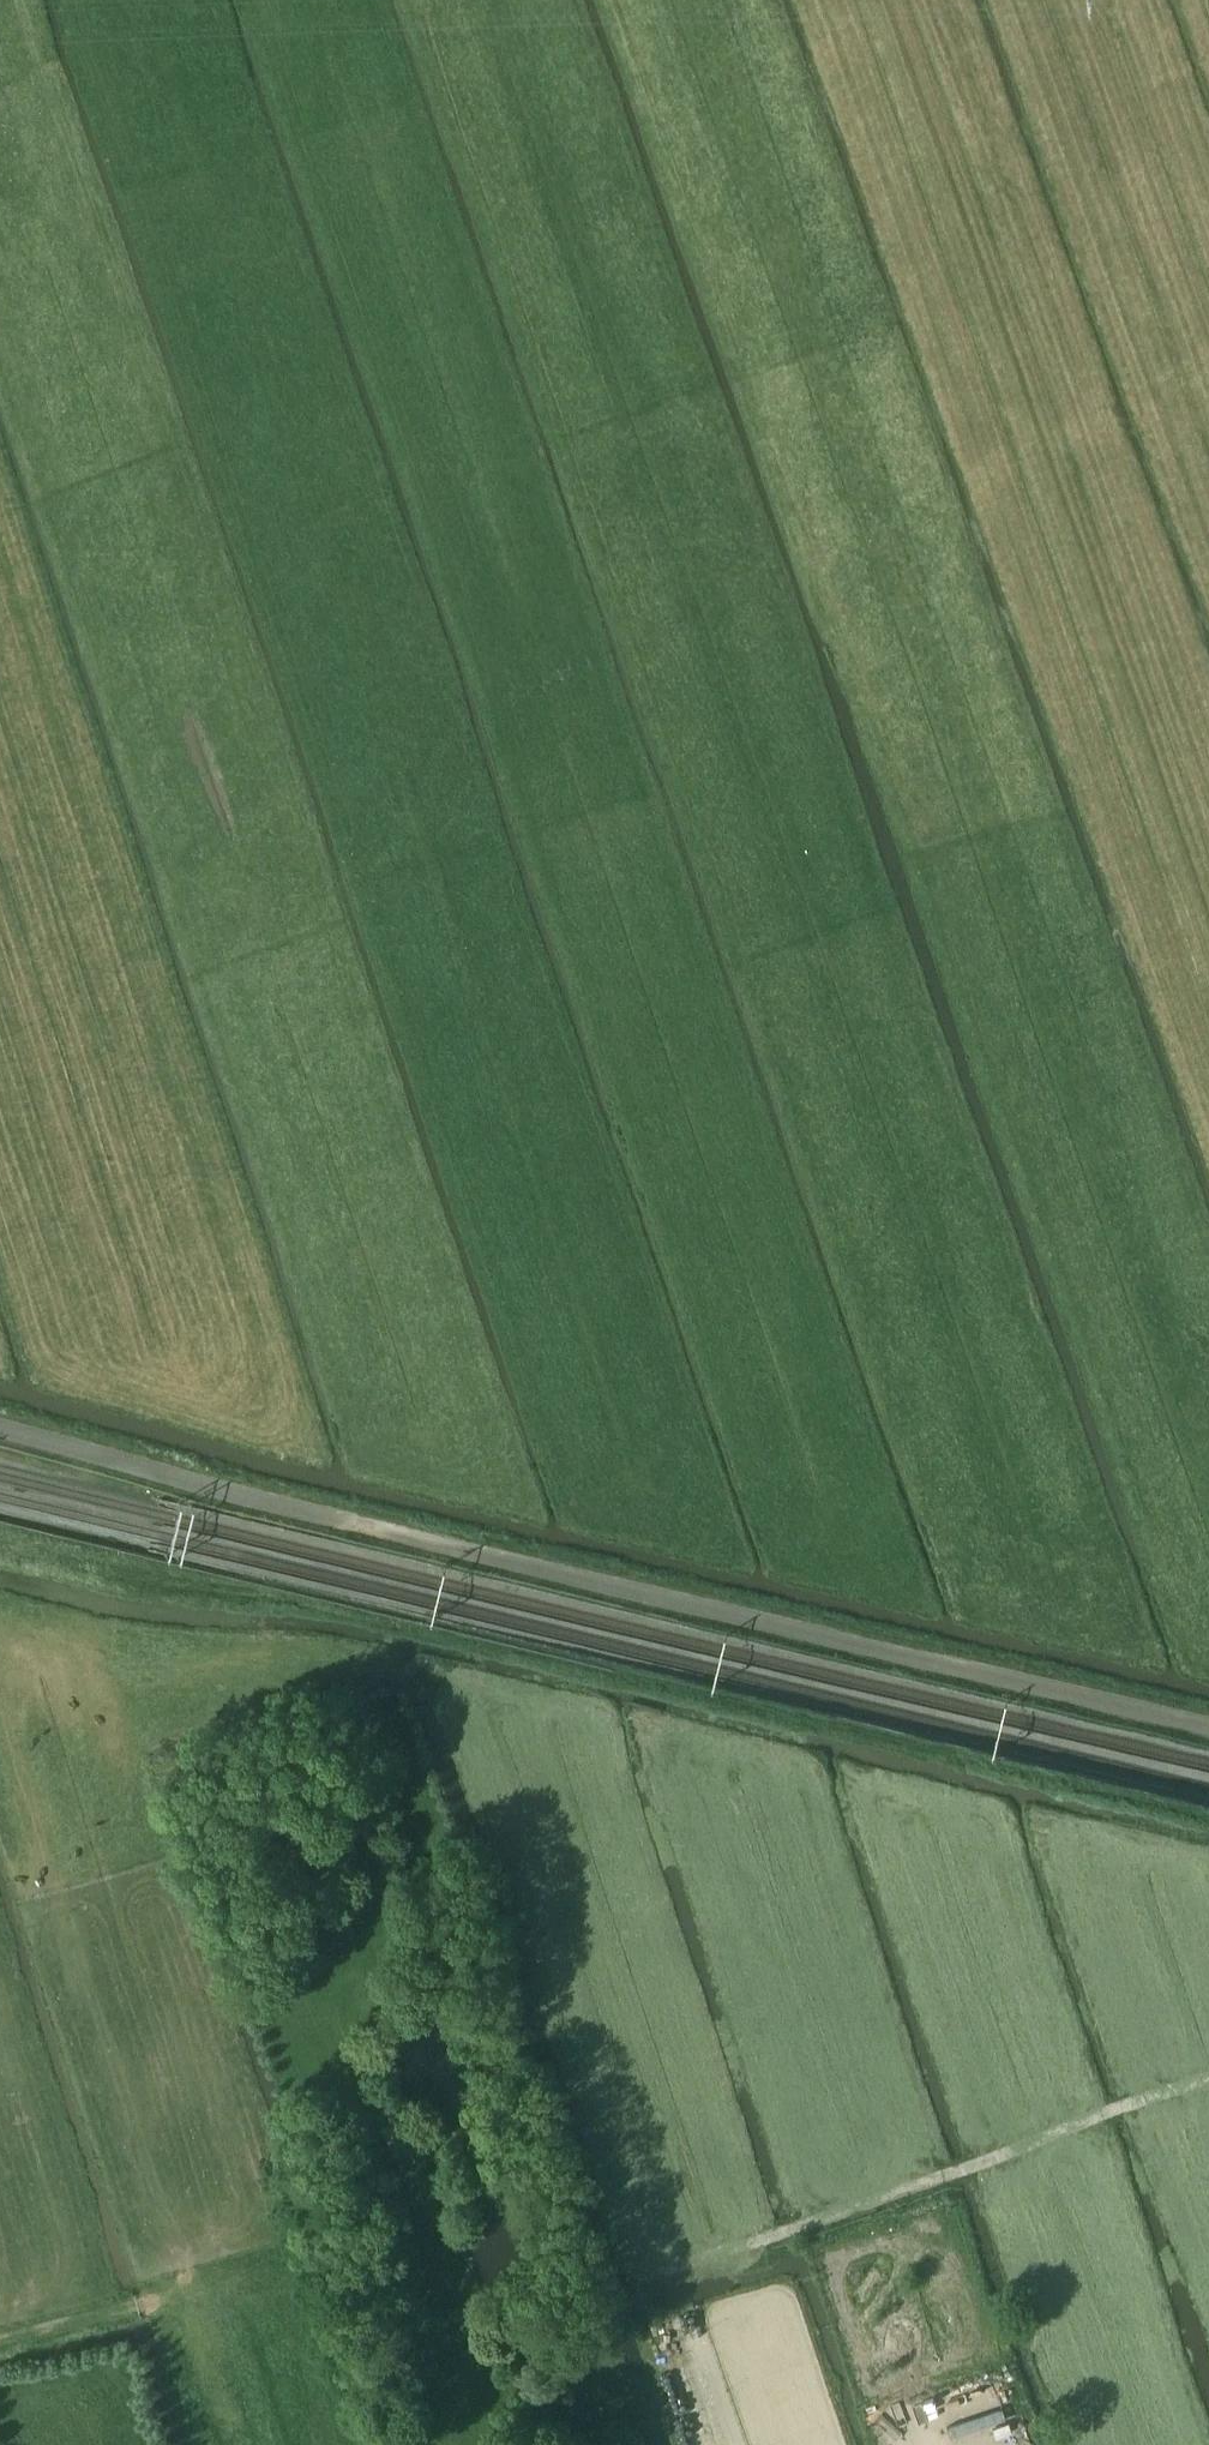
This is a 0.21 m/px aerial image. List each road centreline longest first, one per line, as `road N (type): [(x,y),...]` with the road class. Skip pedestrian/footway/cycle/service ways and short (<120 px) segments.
road 1 (track): [(651,2274),(1208,2083)]

